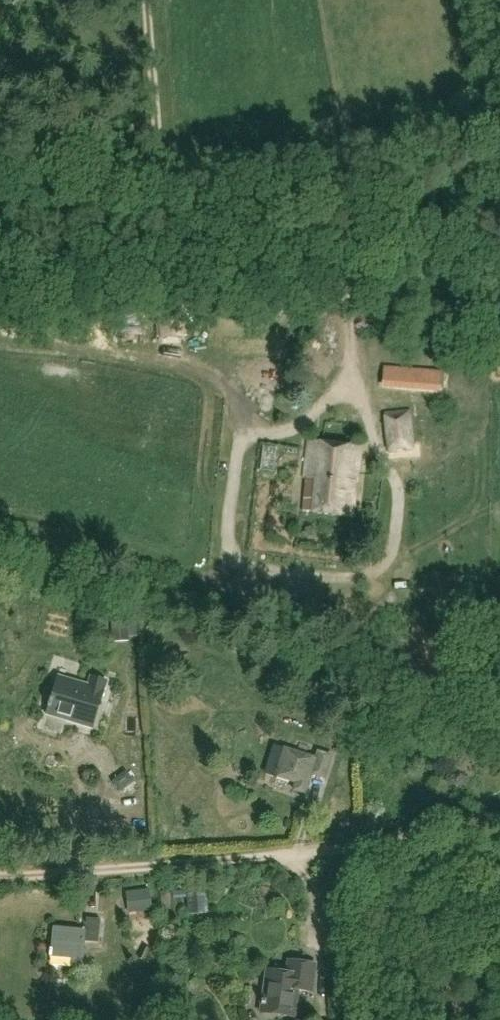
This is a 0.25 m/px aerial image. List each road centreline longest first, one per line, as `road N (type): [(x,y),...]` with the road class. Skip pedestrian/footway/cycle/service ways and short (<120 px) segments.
road 1 (unclassified): [(0,143),(158,177),(225,175),(499,127)]
road 2 (track): [(0,866),(363,840)]
road 3 (track): [(345,154),(338,273),(349,365)]
road 4 (track): [(158,177),(144,0)]

